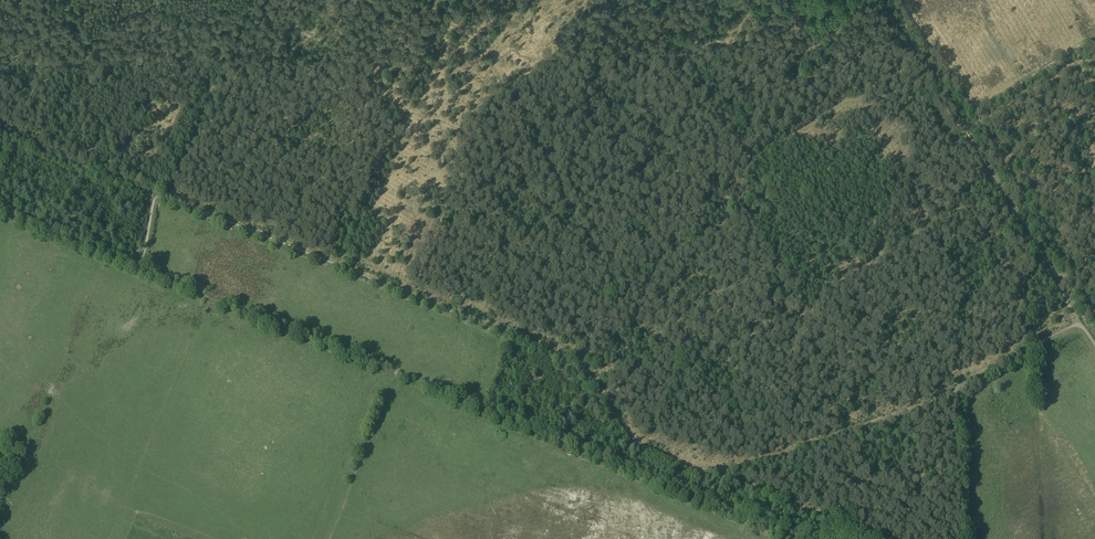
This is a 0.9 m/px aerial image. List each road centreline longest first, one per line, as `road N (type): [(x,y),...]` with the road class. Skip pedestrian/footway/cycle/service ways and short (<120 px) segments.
road 1 (track): [(540,435),(143,272),(141,261)]
road 2 (track): [(904,0),(974,113),(1094,37)]
road 3 (track): [(793,538),(540,435)]
road 4 (track): [(249,0),(204,114),(112,74)]
road 5 (track): [(143,272),(0,213)]

